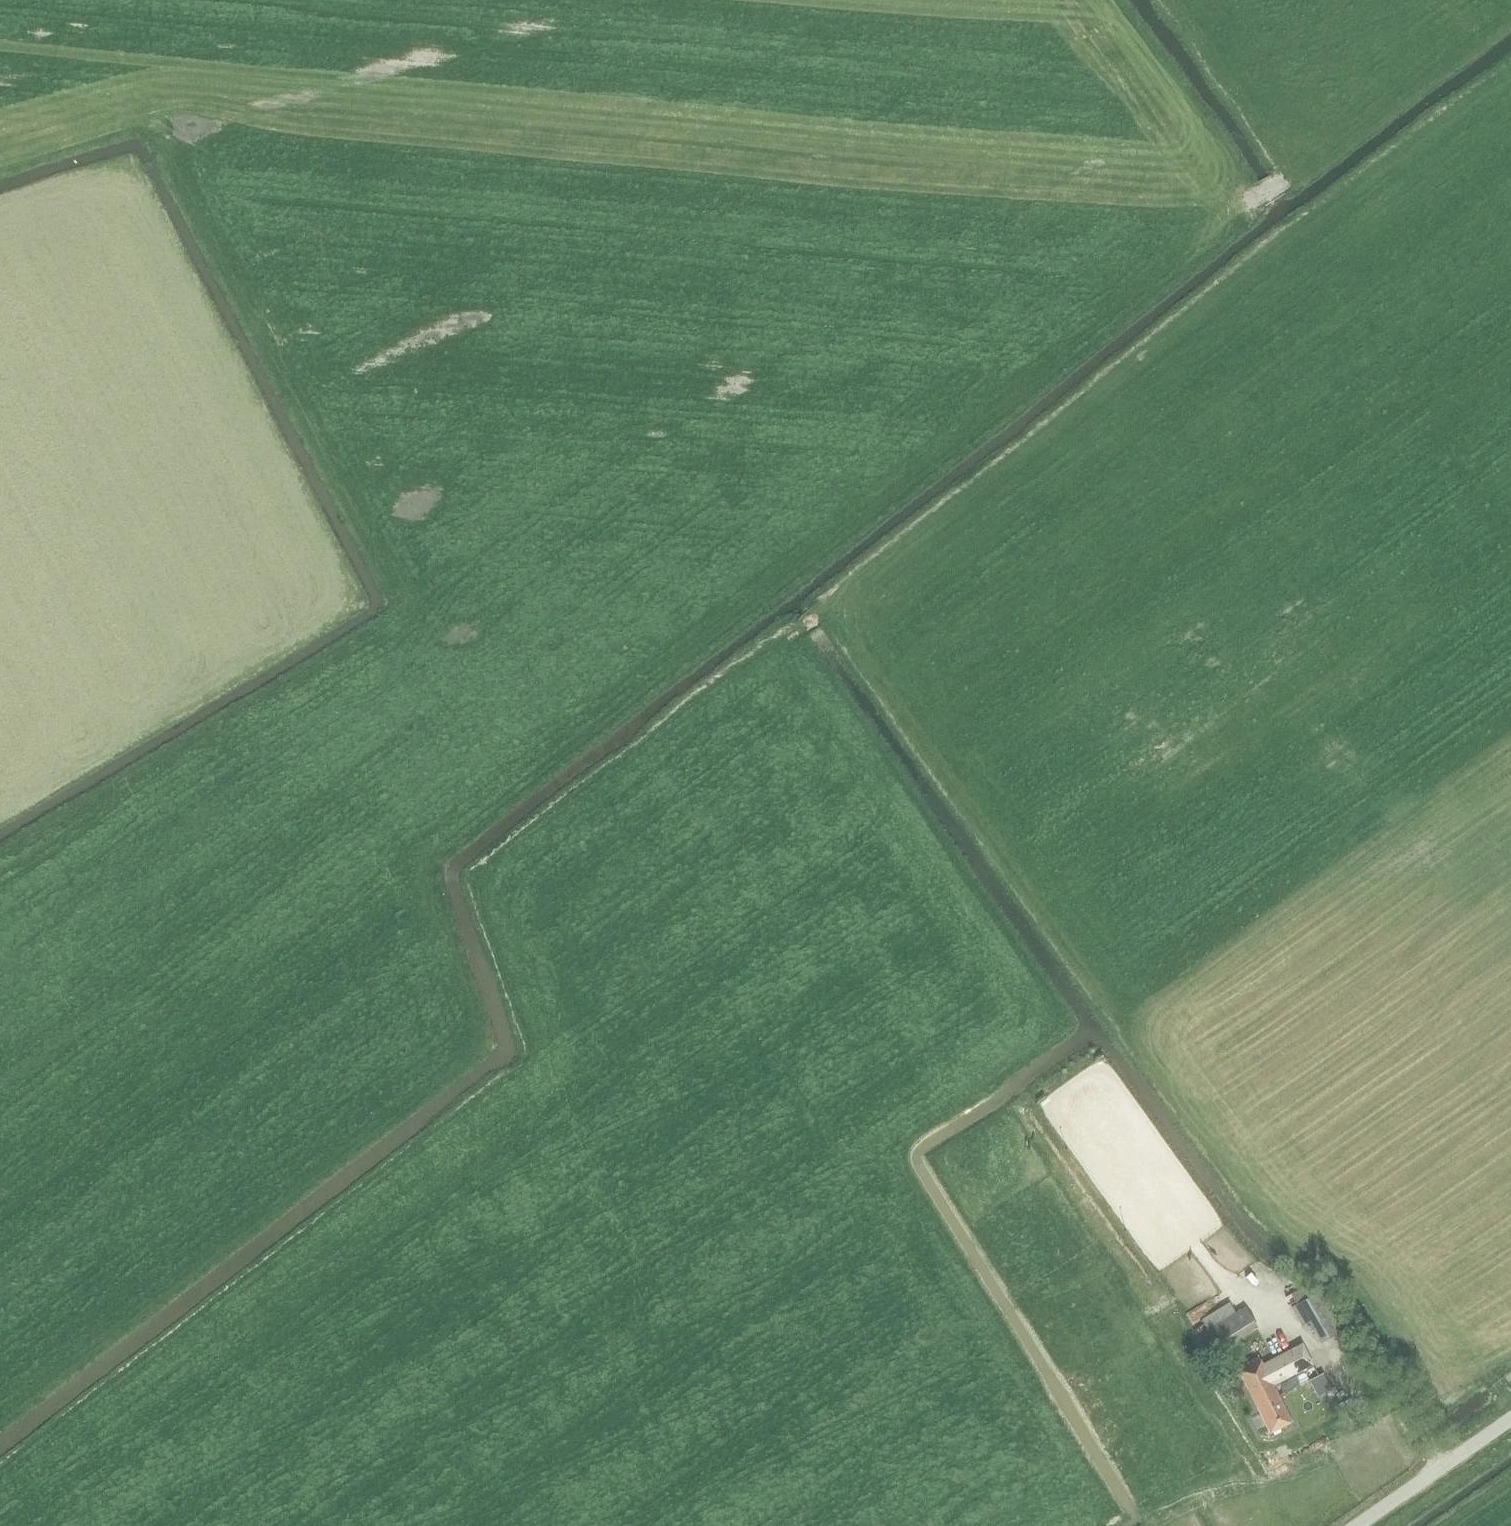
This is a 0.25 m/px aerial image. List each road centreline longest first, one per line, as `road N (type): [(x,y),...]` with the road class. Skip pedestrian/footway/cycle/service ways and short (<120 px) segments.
road 1 (tertiary): [(1356,1525),(1510,1419)]

